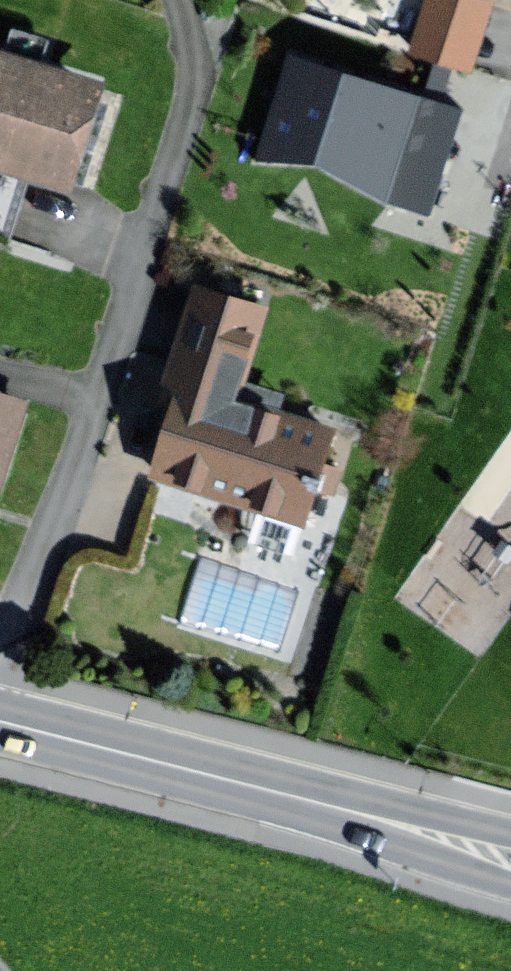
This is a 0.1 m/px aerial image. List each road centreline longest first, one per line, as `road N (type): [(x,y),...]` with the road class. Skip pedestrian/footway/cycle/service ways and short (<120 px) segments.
road 1 (secondary): [(0,722),(331,806)]
road 2 (secondary): [(331,806),(425,855),(510,887)]
road 3 (secondary): [(510,832),(331,806)]

